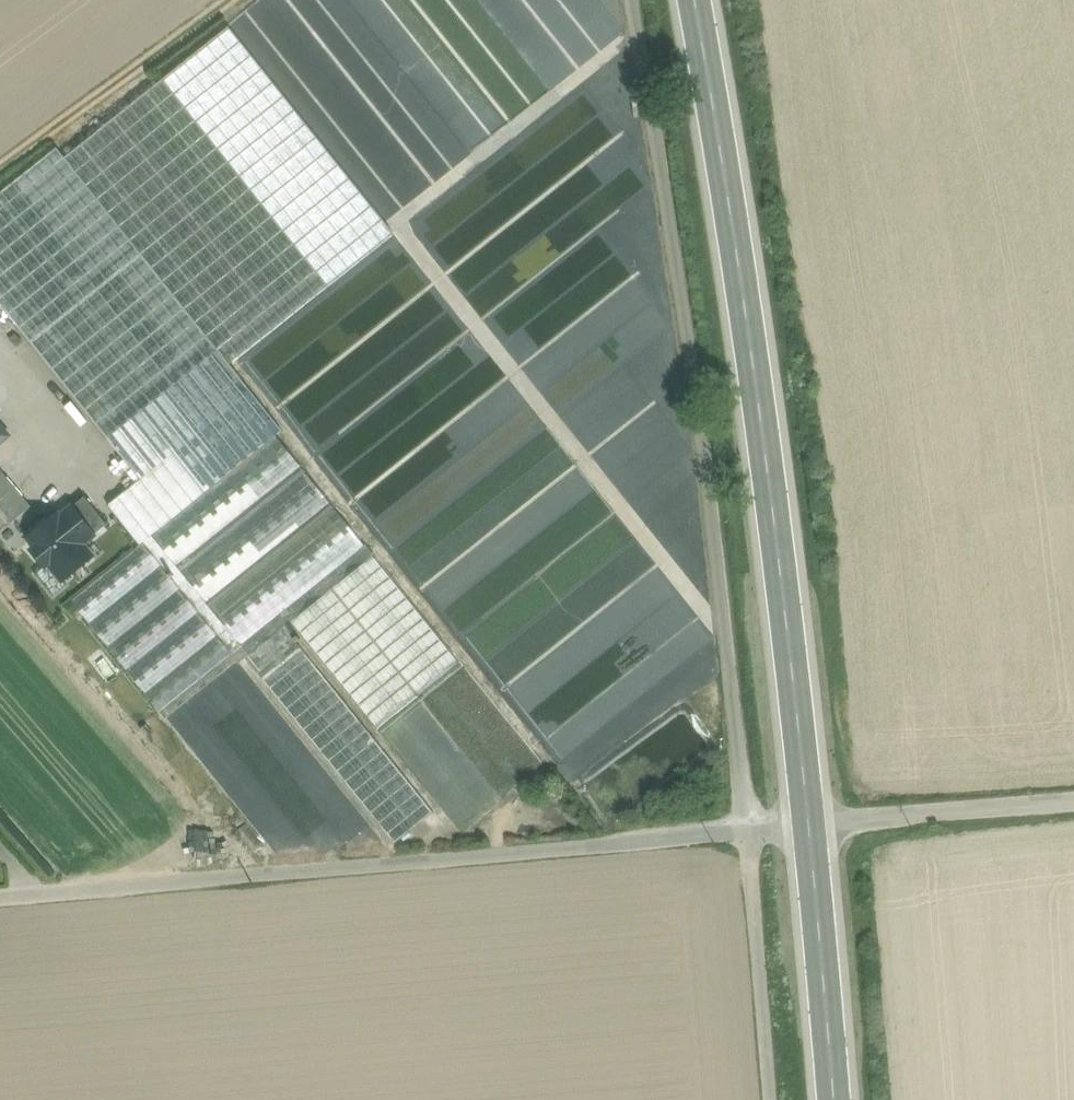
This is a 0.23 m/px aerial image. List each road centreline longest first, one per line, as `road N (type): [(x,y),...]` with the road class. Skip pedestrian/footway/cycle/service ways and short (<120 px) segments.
road 1 (track): [(628,0),(688,328),(750,829),(768,1099)]
road 2 (secondary): [(696,0),(776,536),(809,822)]
road 3 (residential): [(809,822),(0,897)]
road 4 (secondary): [(809,822),(833,1099)]
road 5 (residential): [(1073,800),(809,822)]

